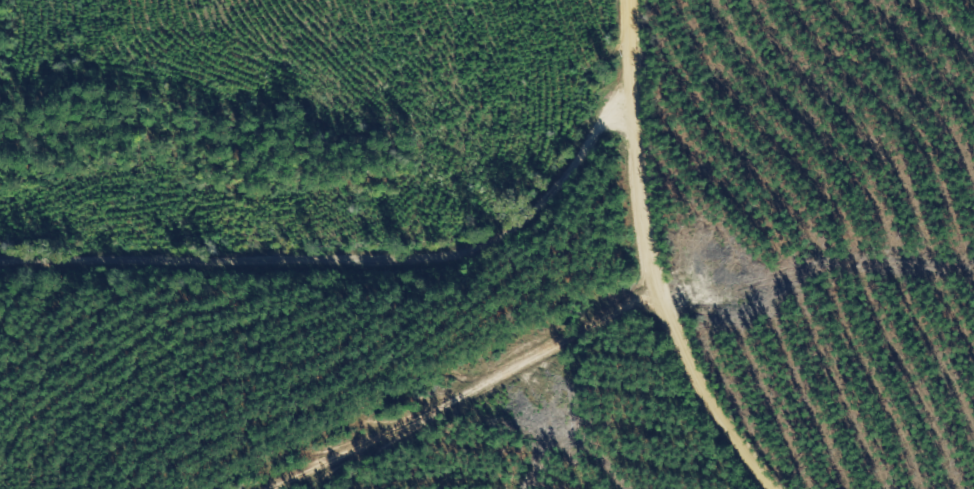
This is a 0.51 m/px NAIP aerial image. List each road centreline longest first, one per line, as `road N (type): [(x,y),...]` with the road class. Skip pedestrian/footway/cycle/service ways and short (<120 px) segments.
road 1 (track): [(630,107),(600,127),(530,217),(458,258),(0,265)]
road 2 (track): [(760,488),(697,398),(652,289),(636,215),(625,0)]
road 3 (track): [(268,488),(416,420),(653,291)]

